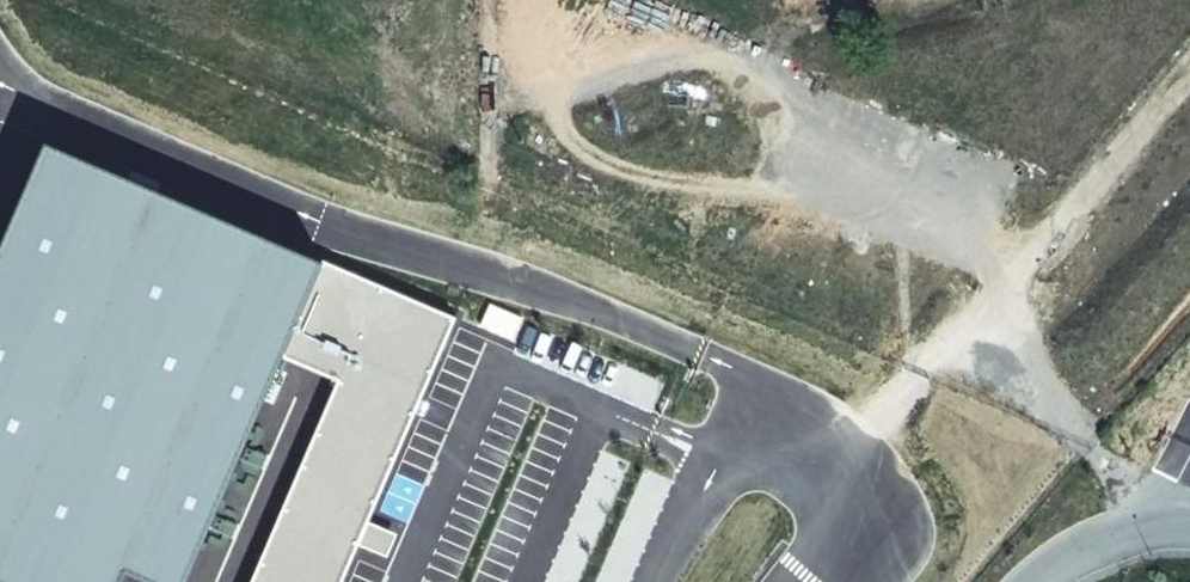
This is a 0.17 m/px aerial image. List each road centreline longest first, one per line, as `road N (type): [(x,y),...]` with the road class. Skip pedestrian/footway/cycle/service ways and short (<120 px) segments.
road 1 (unclassified): [(1034,581),(1092,540),(1146,520),(1189,517)]

